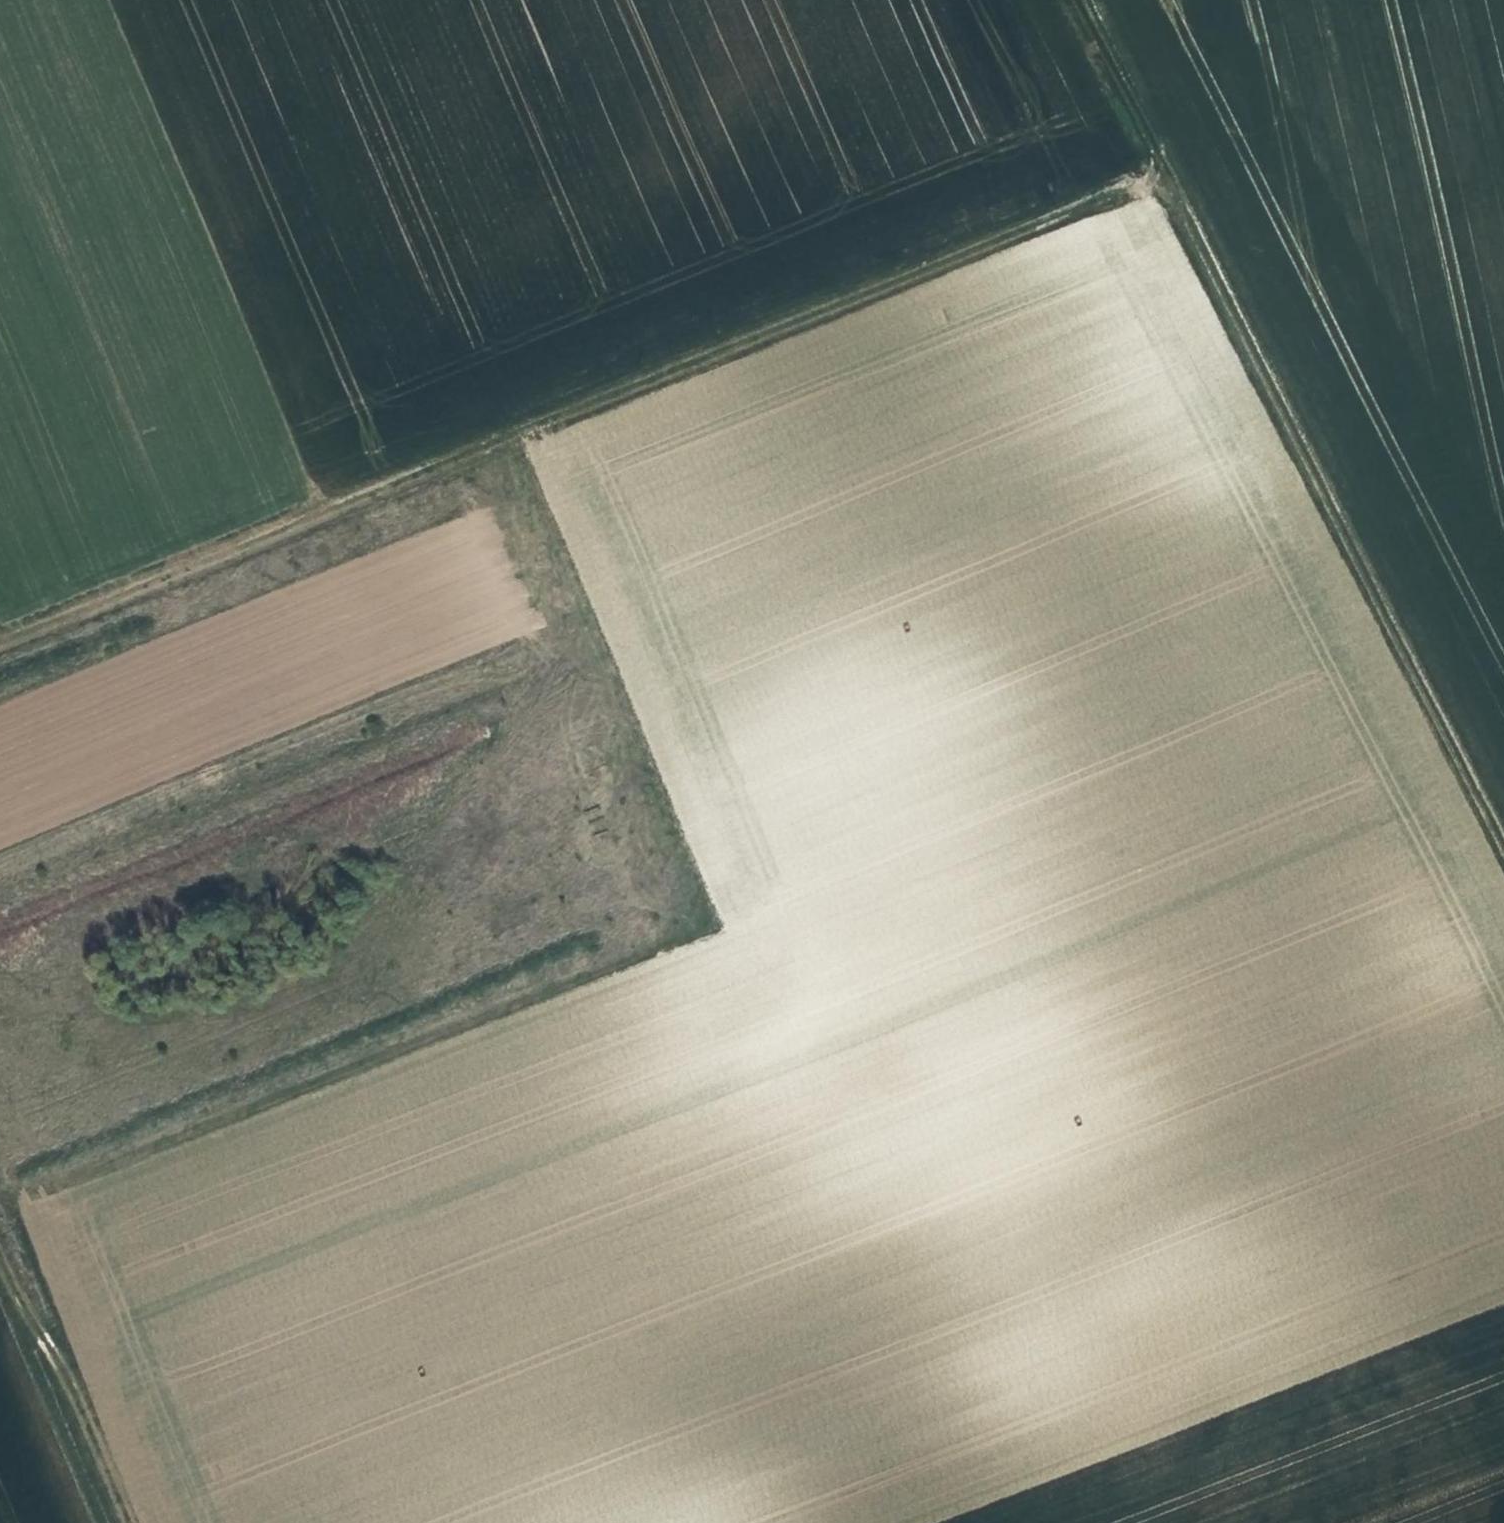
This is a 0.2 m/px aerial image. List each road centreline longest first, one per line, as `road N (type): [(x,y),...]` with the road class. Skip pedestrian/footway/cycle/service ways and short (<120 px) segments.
road 1 (track): [(1081,0),(1503,855)]
road 2 (track): [(0,1248),(19,1293),(63,1339),(139,1522)]

